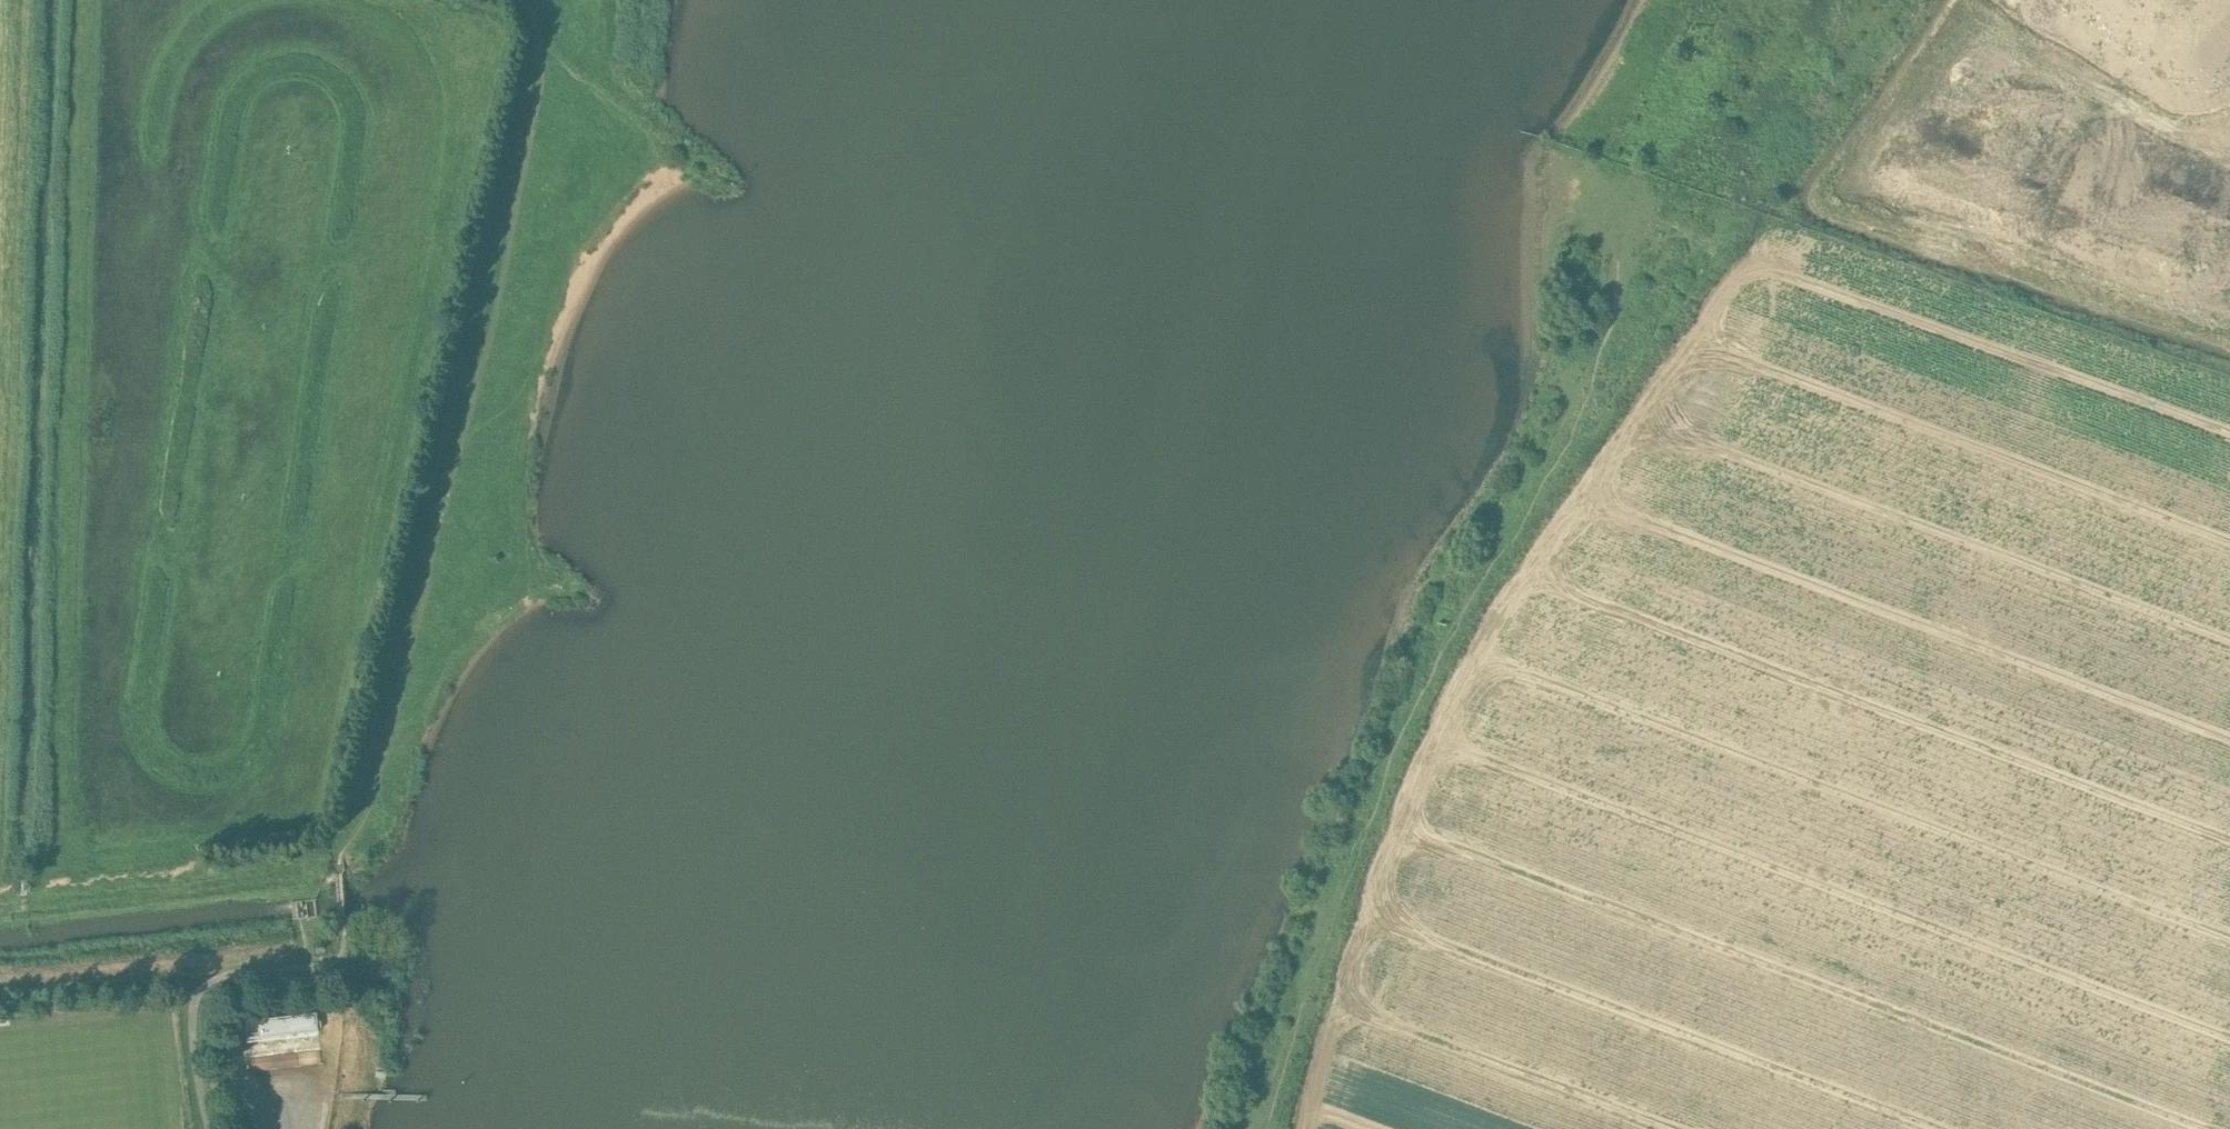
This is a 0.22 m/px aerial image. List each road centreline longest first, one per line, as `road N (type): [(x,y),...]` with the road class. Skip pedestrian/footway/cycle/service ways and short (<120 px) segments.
road 1 (track): [(532,0),(540,36),(537,96),(374,787),(362,827),(339,859),(341,949),(319,965),(223,972),(204,984),(192,1025)]

